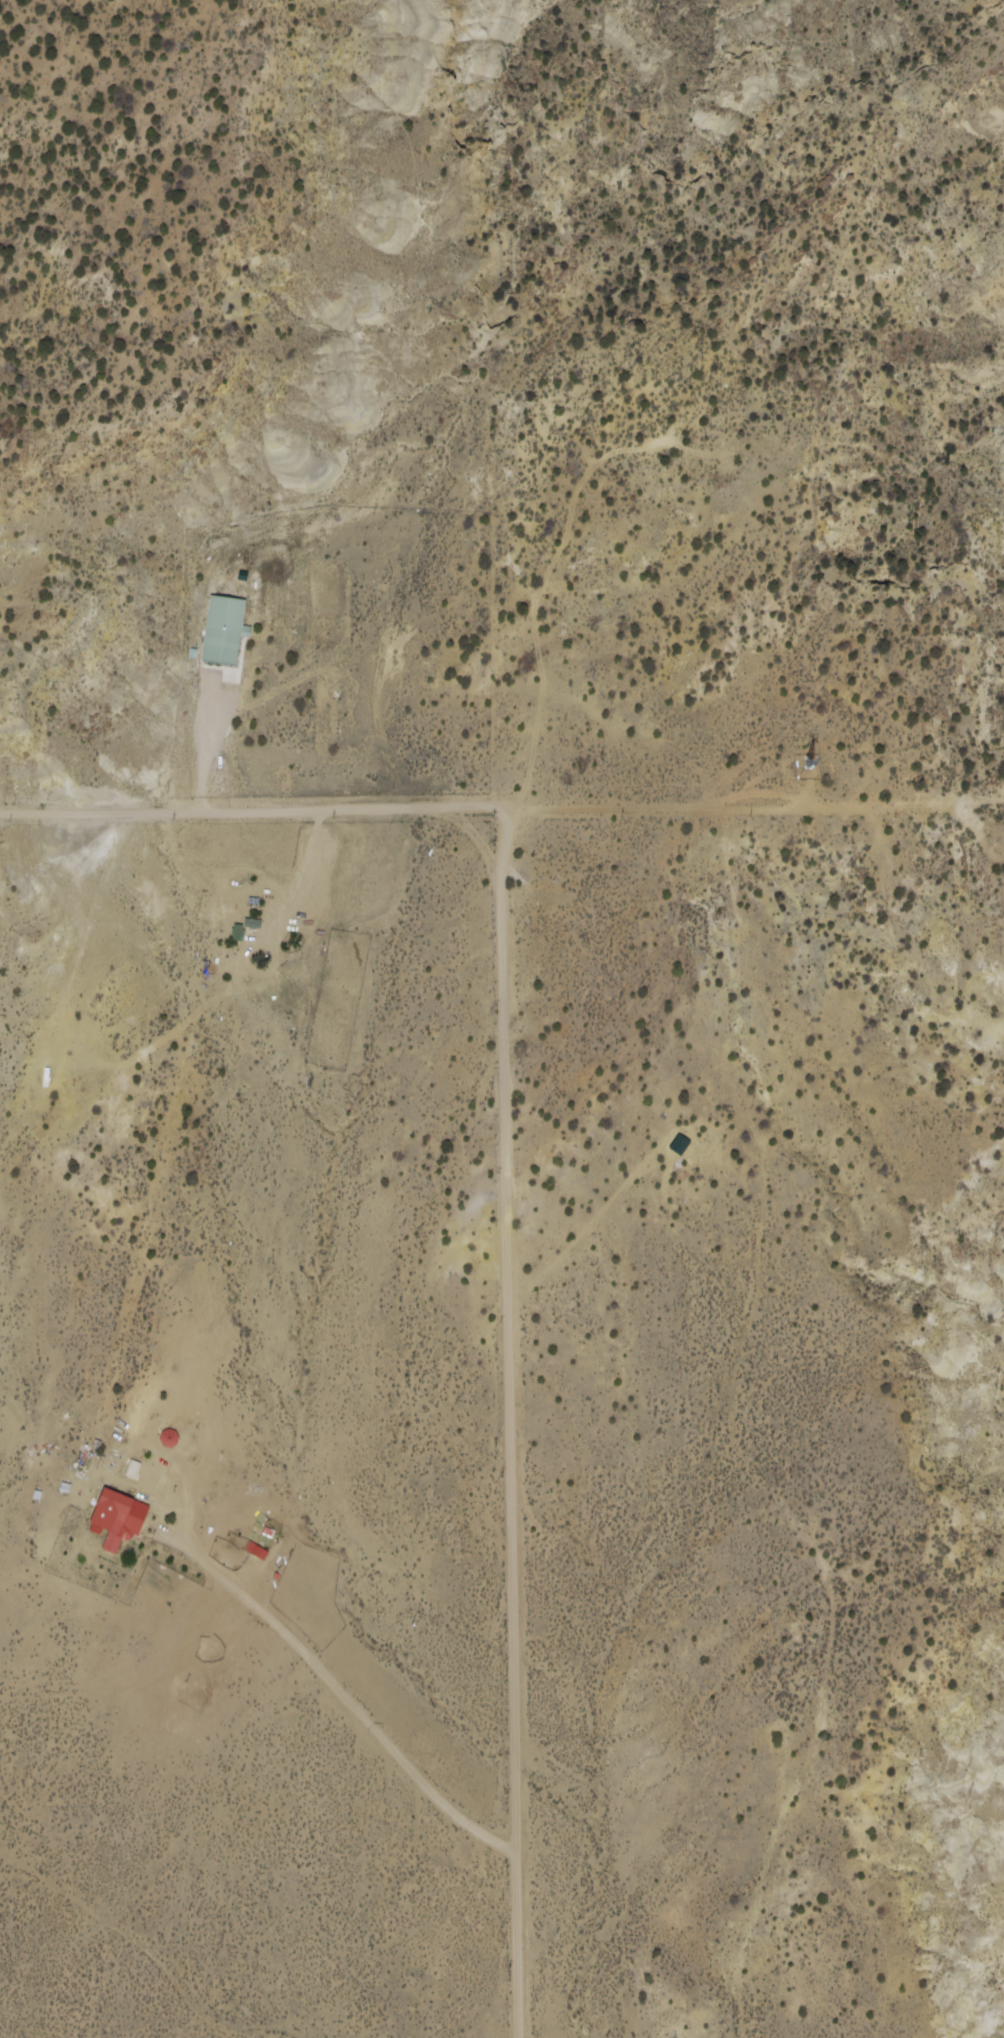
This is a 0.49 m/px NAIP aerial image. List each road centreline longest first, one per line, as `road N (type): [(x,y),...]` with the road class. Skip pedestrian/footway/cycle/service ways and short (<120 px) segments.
road 1 (track): [(506,810),(936,807),(1003,797)]
road 2 (track): [(241,2037),(39,1890),(0,1872)]

